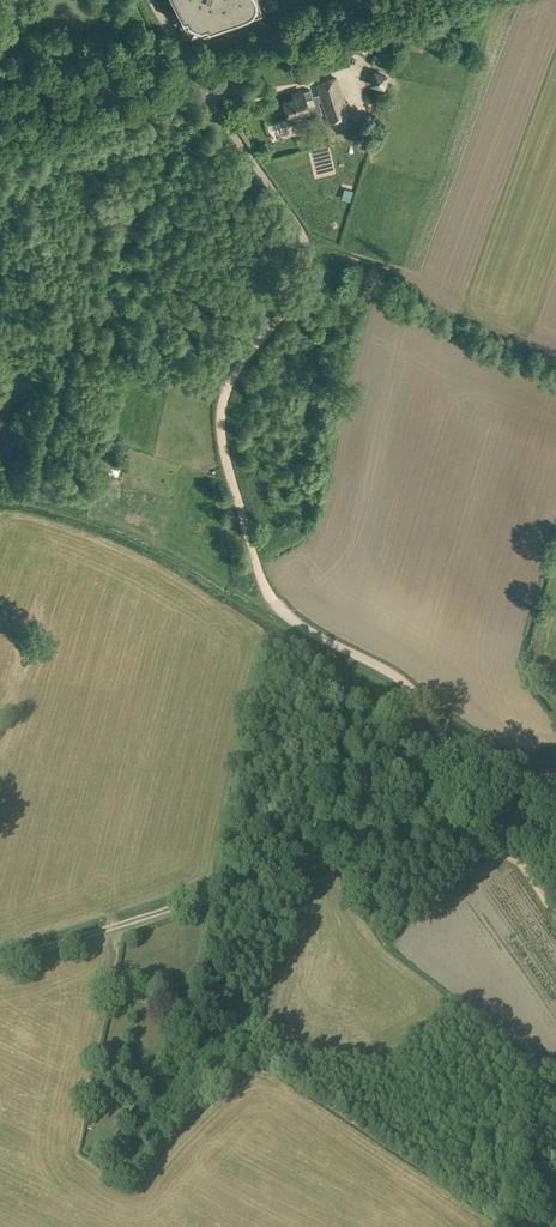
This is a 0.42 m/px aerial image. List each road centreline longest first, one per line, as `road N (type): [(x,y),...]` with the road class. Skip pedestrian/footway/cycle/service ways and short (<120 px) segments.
road 1 (track): [(555,919),(424,703),(407,685),(293,622),(266,595),(225,456),(222,406),(233,372),(301,272),(302,251),(190,65)]
road 2 (track): [(514,854),(331,852),(0,958)]

